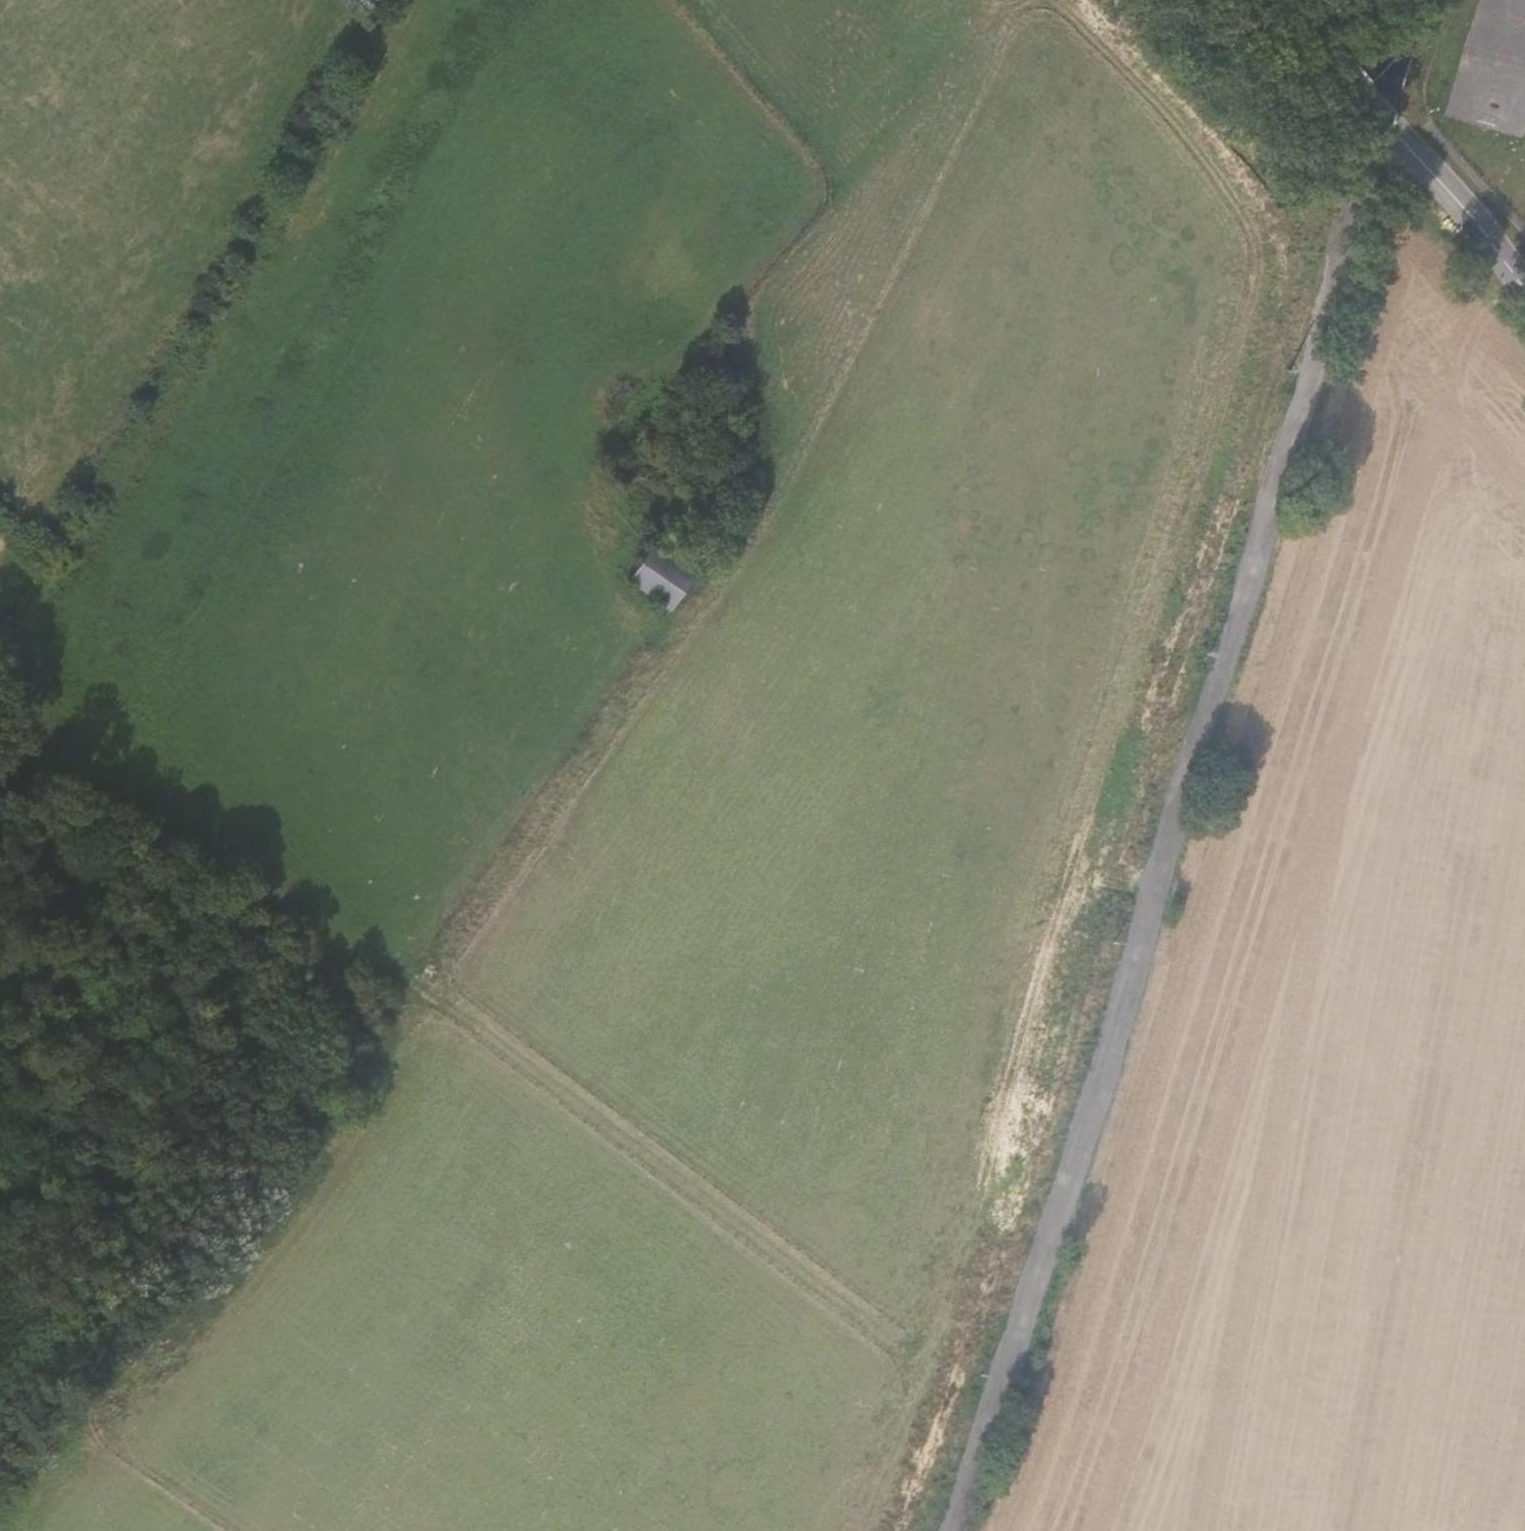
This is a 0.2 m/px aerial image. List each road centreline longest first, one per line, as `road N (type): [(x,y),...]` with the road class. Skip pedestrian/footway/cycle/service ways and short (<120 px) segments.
road 1 (track): [(954,1530),(1263,534),(1375,109)]
road 2 (unclassified): [(1524,282),(1375,109)]
road 3 (unclassified): [(1375,109),(1273,0)]

